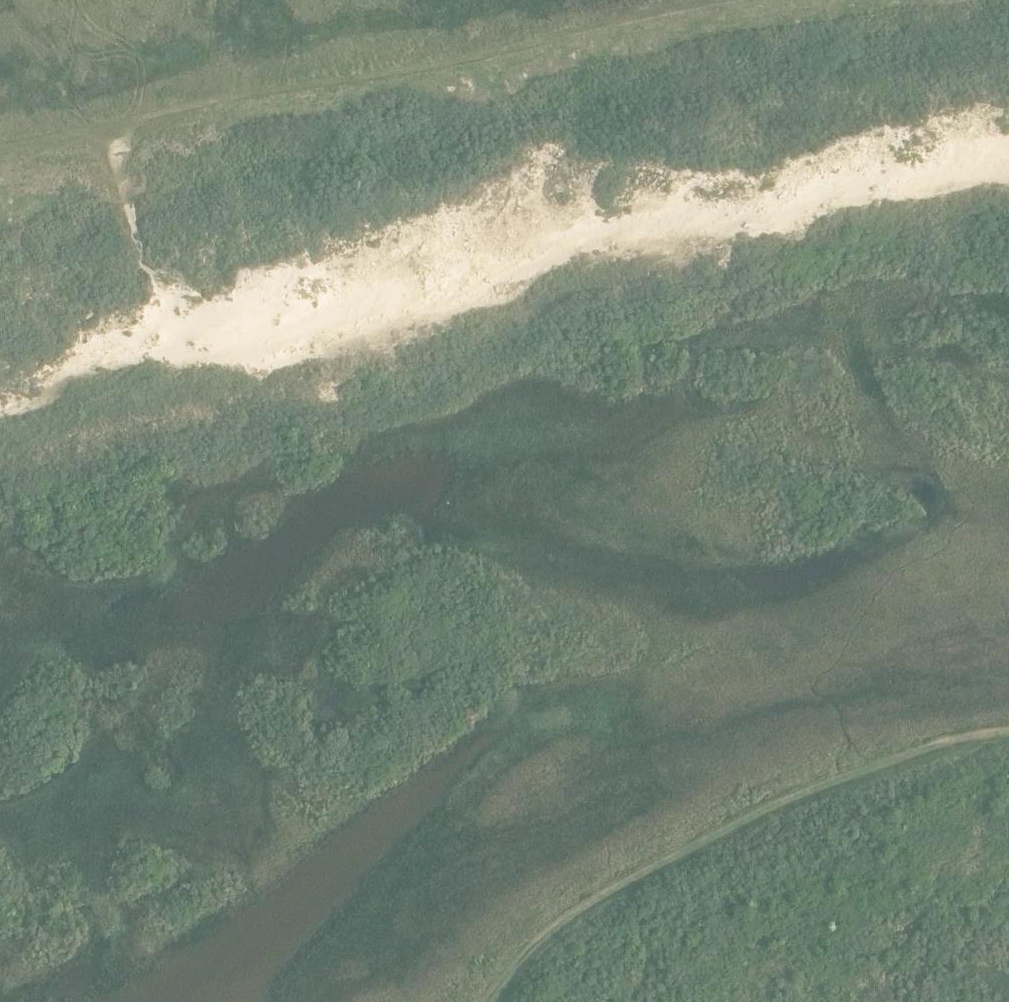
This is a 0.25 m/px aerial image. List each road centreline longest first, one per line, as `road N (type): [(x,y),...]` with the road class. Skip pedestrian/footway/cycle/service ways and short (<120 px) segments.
road 1 (track): [(490,1001),(547,937),(698,844),(861,771),(965,736),(1008,732)]
road 2 (track): [(715,0),(505,50)]

